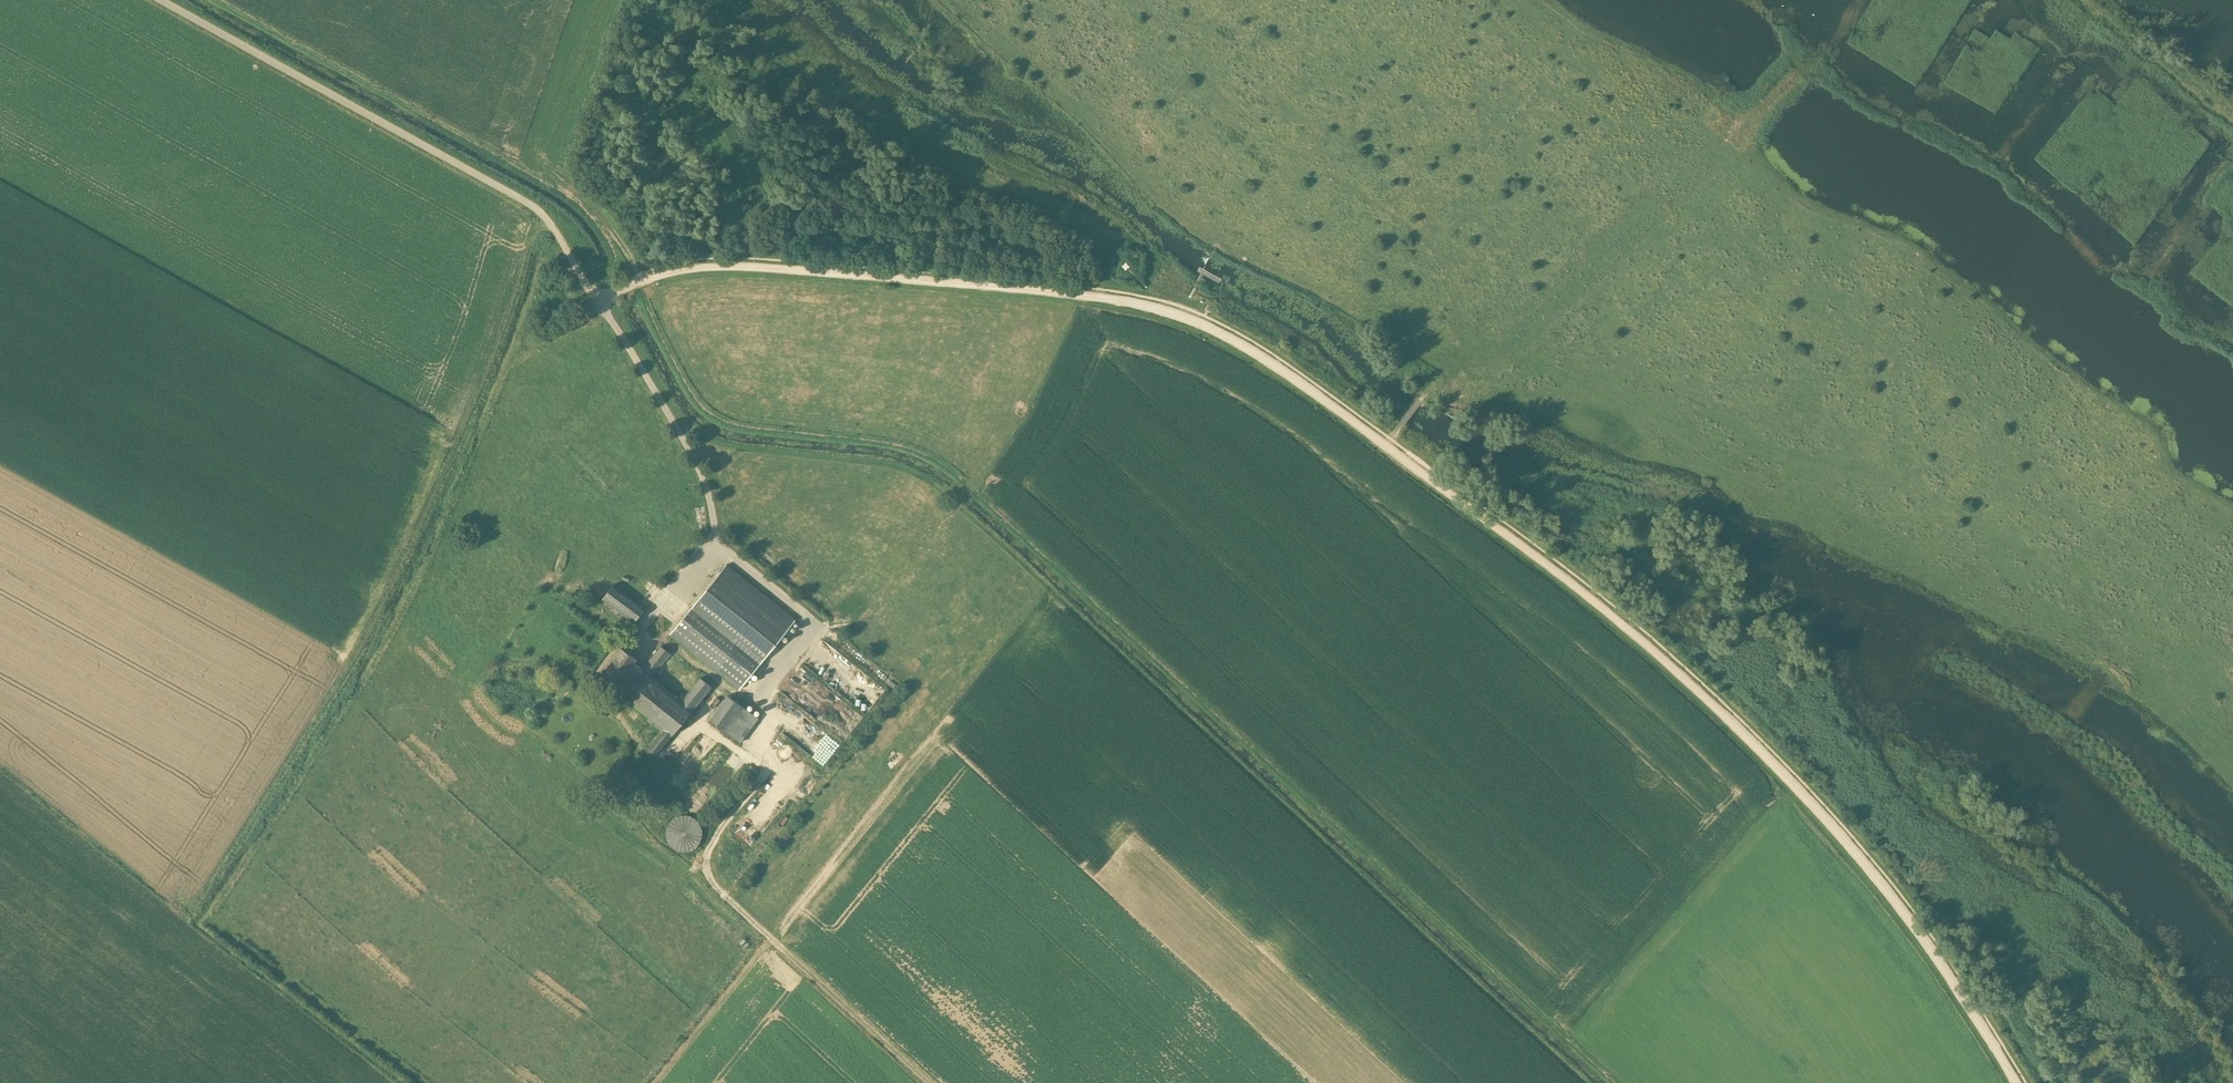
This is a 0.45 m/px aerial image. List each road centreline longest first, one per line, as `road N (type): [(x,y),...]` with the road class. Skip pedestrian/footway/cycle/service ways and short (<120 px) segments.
road 1 (track): [(598,302),(680,269),(770,264),(1047,290),(1198,321),(1261,356),(1505,531),(1695,687),(1884,885),(2019,1082)]
road 2 (track): [(1441,375),(1714,164),(1805,51),(1818,0)]
road 3 (unclassified): [(160,0),(530,205),(553,227),(598,302)]
road 4 (track): [(755,783),(710,848),(714,886),(929,1082)]

